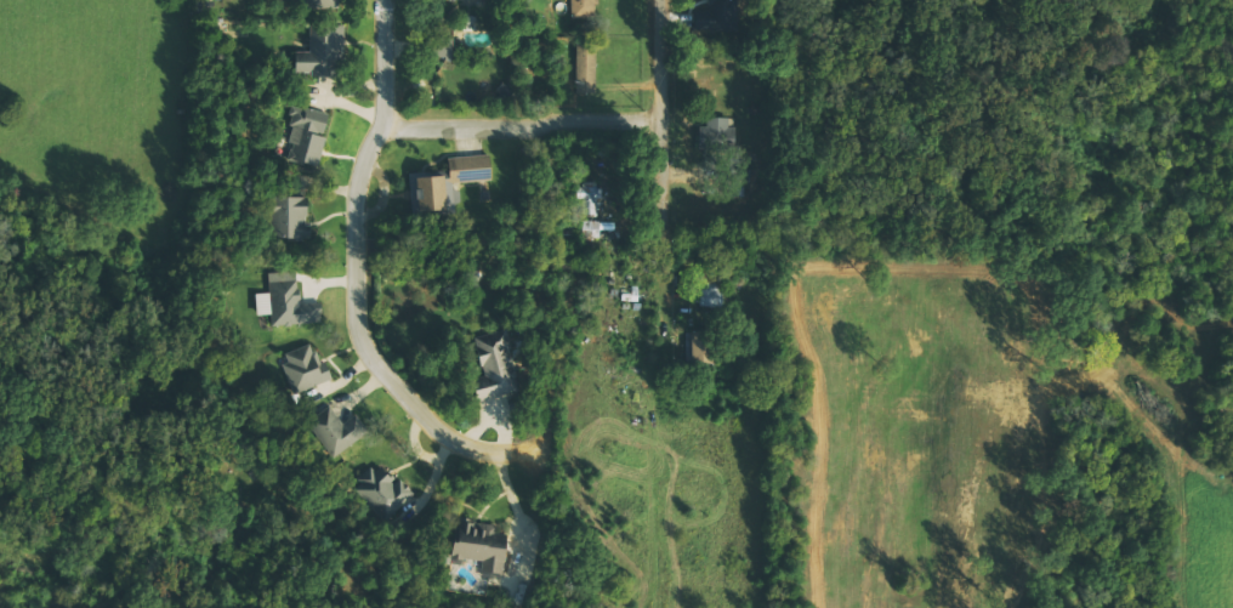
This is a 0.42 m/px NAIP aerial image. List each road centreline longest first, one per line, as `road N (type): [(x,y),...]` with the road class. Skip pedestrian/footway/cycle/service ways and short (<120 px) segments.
road 1 (residential): [(385,0),(386,92),(363,170),(356,243),(360,335),(434,428),(479,451)]
road 2 (residential): [(379,129),(667,129)]
road 3 (residential): [(670,225),(669,0)]

